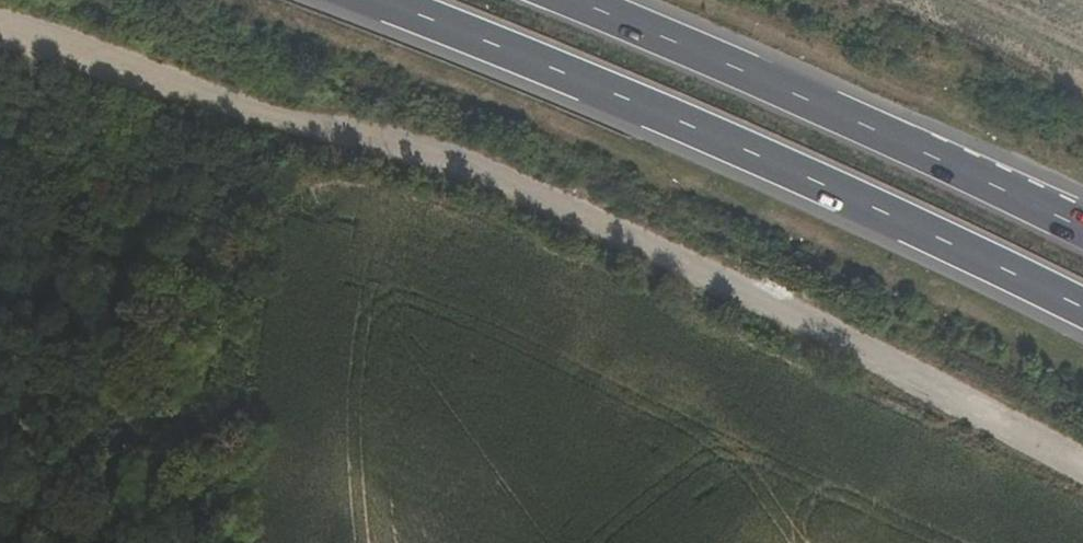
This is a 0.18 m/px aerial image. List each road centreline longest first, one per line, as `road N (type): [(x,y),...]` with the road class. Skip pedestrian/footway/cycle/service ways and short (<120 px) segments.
road 1 (track): [(0,29),(425,153),(540,196),(1082,466)]
road 2 (trunk): [(378,0),(897,218),(1082,310)]
road 3 (trunk): [(1082,232),(568,0)]

